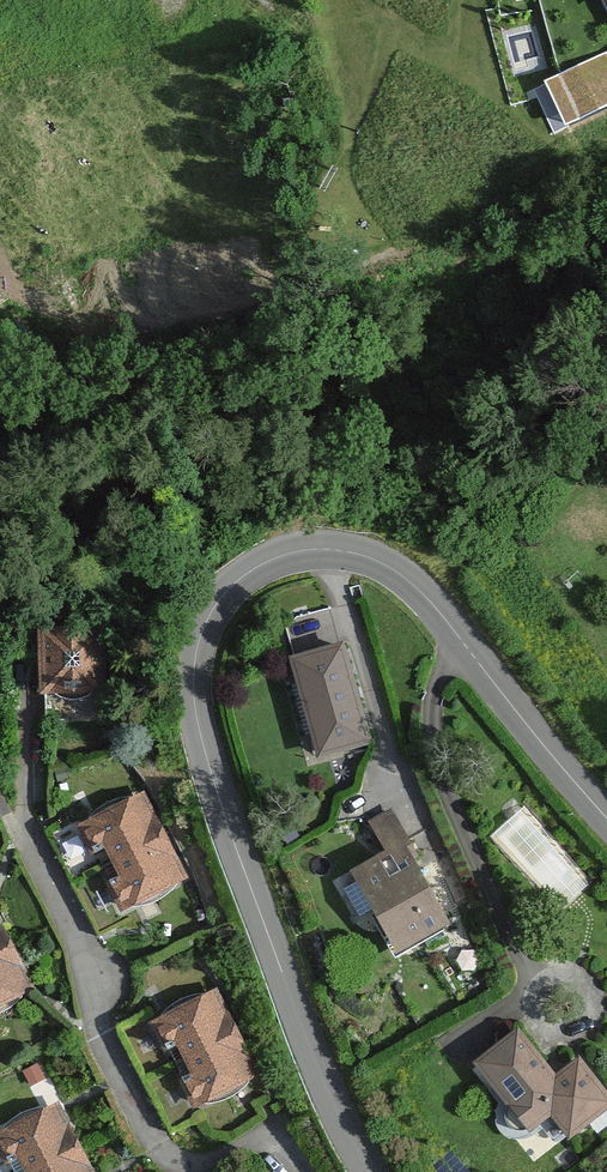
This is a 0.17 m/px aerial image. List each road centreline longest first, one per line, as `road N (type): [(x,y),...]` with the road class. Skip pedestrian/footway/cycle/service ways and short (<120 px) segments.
road 1 (tertiary): [(373,1171),(339,1119),(205,752),(195,707),(198,644),(225,592),(262,557),(305,546),(358,549),(389,565),(606,815)]
road 2 (residential): [(293,1171),(266,1139),(195,1168),(157,1145),(94,1030),(98,973),(36,841),(31,704)]
road 3 (track): [(287,551),(303,524),(408,461),(463,395)]

